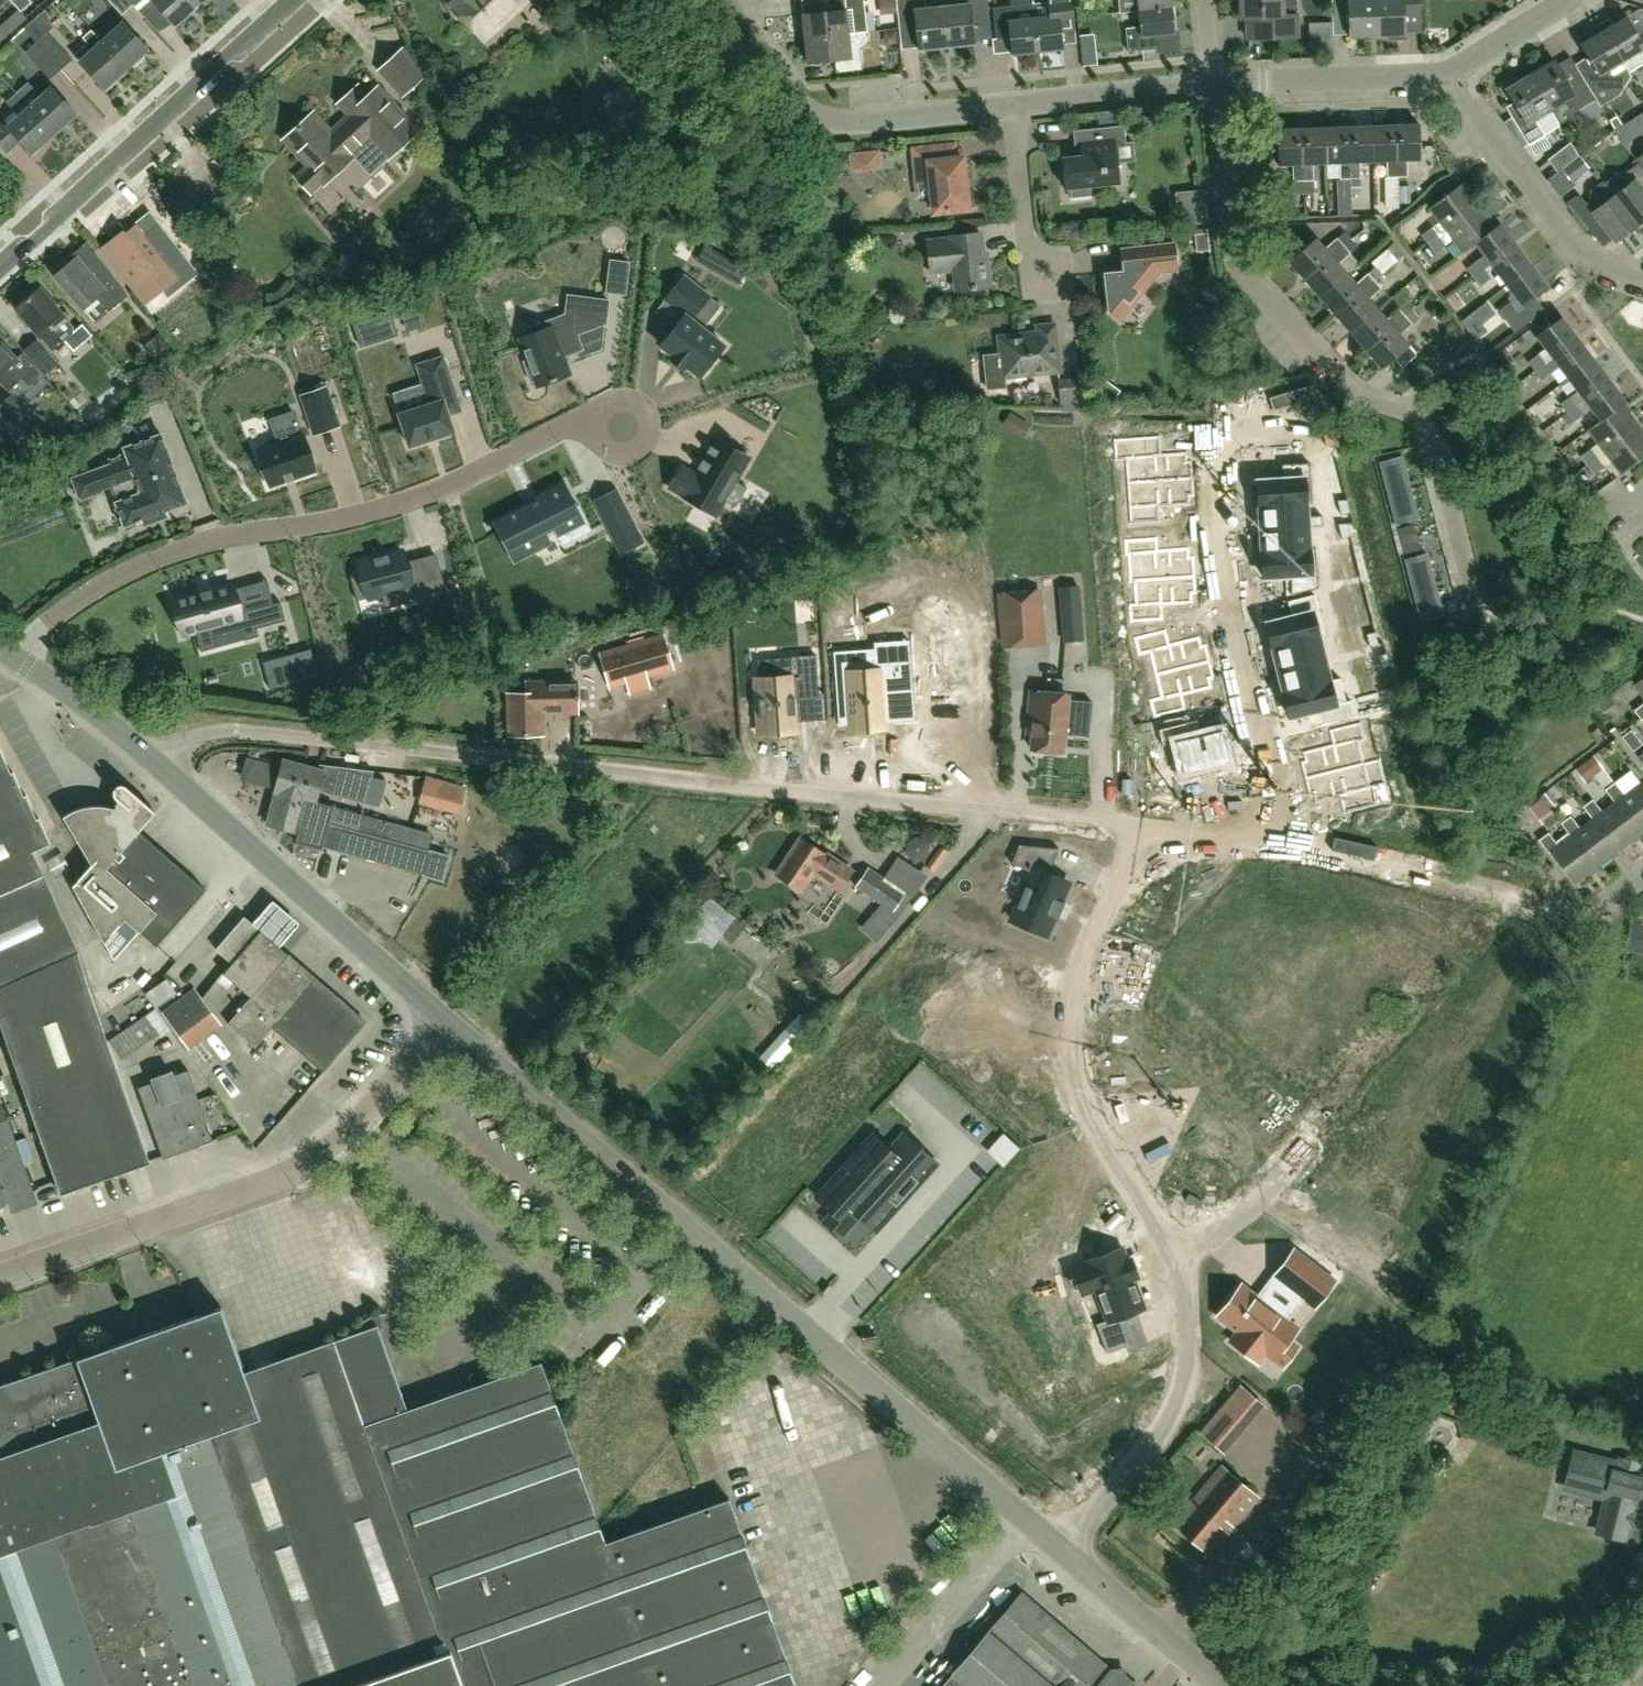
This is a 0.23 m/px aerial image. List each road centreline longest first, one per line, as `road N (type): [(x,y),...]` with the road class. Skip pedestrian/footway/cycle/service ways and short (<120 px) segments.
road 1 (residential): [(1141,828),(236,731),(192,741),(158,763)]
road 2 (tertiary): [(1025,1523),(450,1021)]
road 3 (residential): [(12,656),(87,592),(176,551),(429,495),(585,417),(626,425)]
road 4 (residential): [(0,1281),(289,1180),(324,1158),(450,1021)]
road 5 (residential): [(1285,838),(1219,462),(1240,434),(1338,383)]
road 6 (residential): [(1179,1271),(1108,1139),(1077,1038),(1075,994),(1141,828)]
road 7 (residential): [(0,265),(289,0)]
road 8 (tertiary): [(450,1021),(158,763)]
road 9 (residential): [(1642,881),(1603,907),(1579,910),(1285,838)]
road 10 (residential): [(719,0),(799,111),(817,120),(1015,105)]
road 11 (residential): [(1338,383),(1233,250),(1213,81)]
road 12 (residential): [(1061,1554),(1170,1416),(1190,1349),(1179,1271)]
road 13 (residential): [(1642,280),(1575,251),(1449,71)]
road 14 (residential): [(1475,590),(1435,441),(1404,413),(1338,383)]
road 15 (residential): [(1213,81),(1449,71)]
road 16 (unclassified): [(884,1685),(1025,1523)]
road 17 (tertiary): [(1216,1685),(1061,1554)]
road 18 (residential): [(1015,105),(1213,81)]
road 19 (residential): [(1037,294),(1015,105)]
road 20 (tertiary): [(158,763),(12,656)]
road 21 (residential): [(1179,1271),(1306,1148)]
road 22 (residential): [(1285,838),(1141,828)]
road 23 (residential): [(1449,71),(1567,0)]

